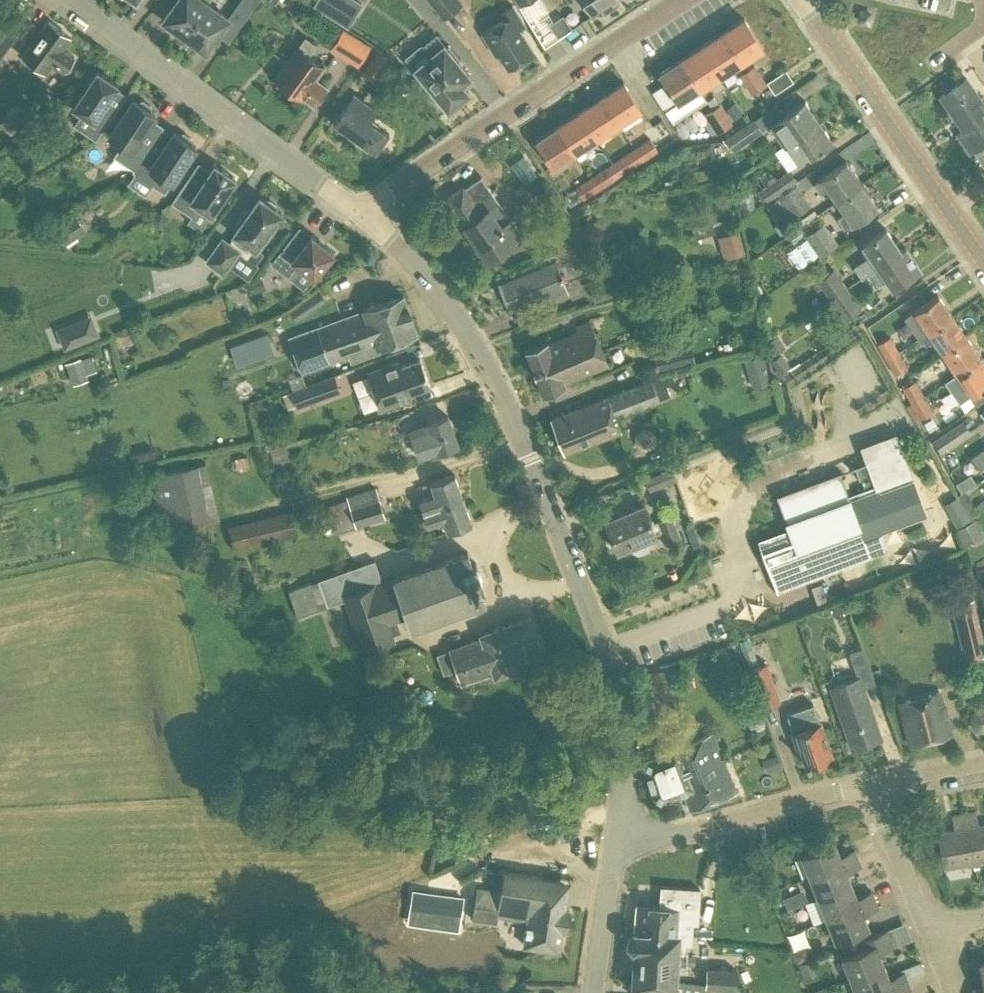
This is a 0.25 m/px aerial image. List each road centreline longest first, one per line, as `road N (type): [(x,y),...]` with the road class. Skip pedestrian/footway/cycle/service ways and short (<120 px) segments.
road 1 (residential): [(619,846),(624,756),(607,646),(482,352),(357,212)]
road 2 (residential): [(357,212),(681,0)]
road 3 (residential): [(357,212),(61,0)]
road 4 (tertiary): [(983,263),(800,0)]
road 5 (residential): [(619,846),(865,788)]
road 6 (residential): [(932,930),(865,788)]
road 7 (unclassified): [(595,992),(619,846)]
road 8 (residential): [(865,788),(983,766)]

